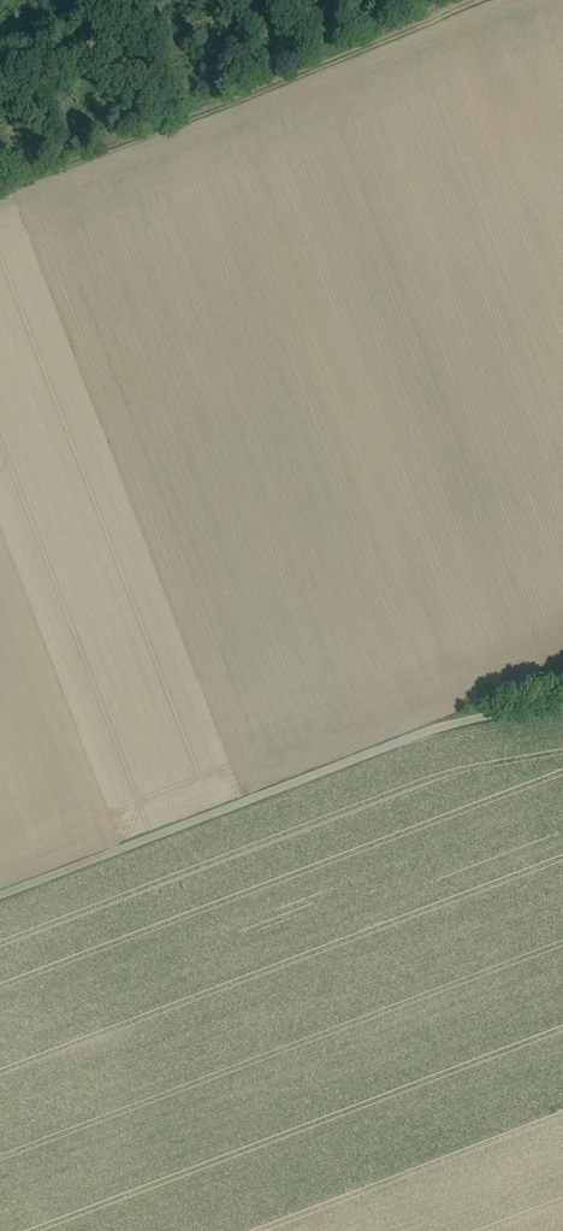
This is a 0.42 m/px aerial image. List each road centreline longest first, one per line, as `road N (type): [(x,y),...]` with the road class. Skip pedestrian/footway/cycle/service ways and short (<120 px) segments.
road 1 (track): [(0,895),(437,728),(562,697)]
road 2 (track): [(478,0),(0,192)]
road 3 (track): [(194,117),(120,0)]

